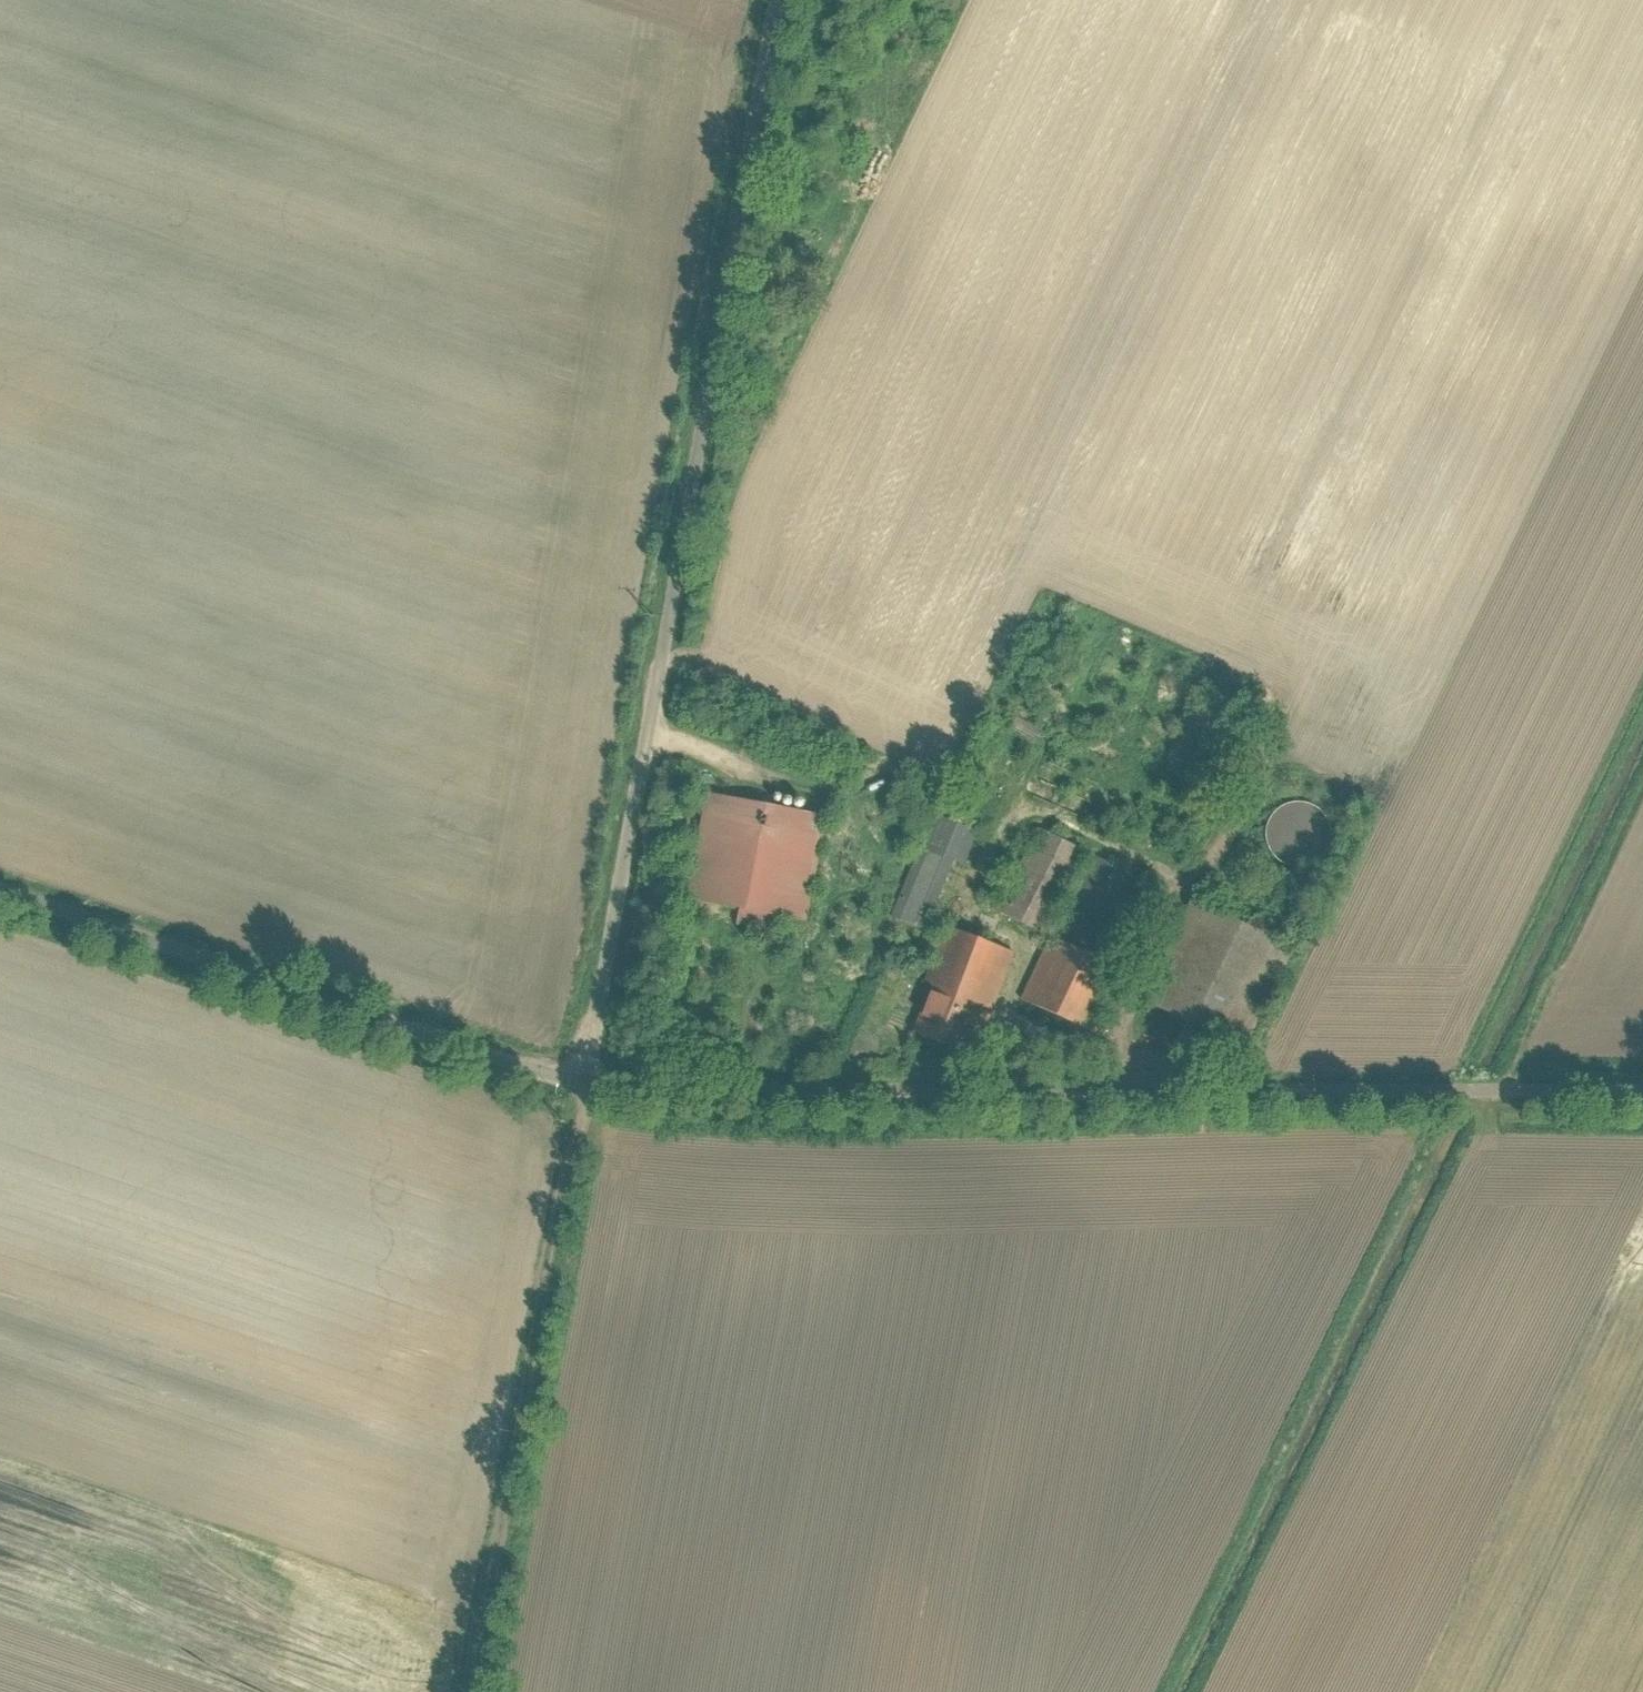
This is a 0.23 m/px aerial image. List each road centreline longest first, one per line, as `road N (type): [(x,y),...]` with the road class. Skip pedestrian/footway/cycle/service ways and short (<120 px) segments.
road 1 (unclassified): [(576,1084),(762,0)]
road 2 (unclassified): [(576,1084),(1642,1088)]
road 3 (track): [(455,1691),(576,1084)]
road 4 (unclassified): [(0,889),(576,1084)]

